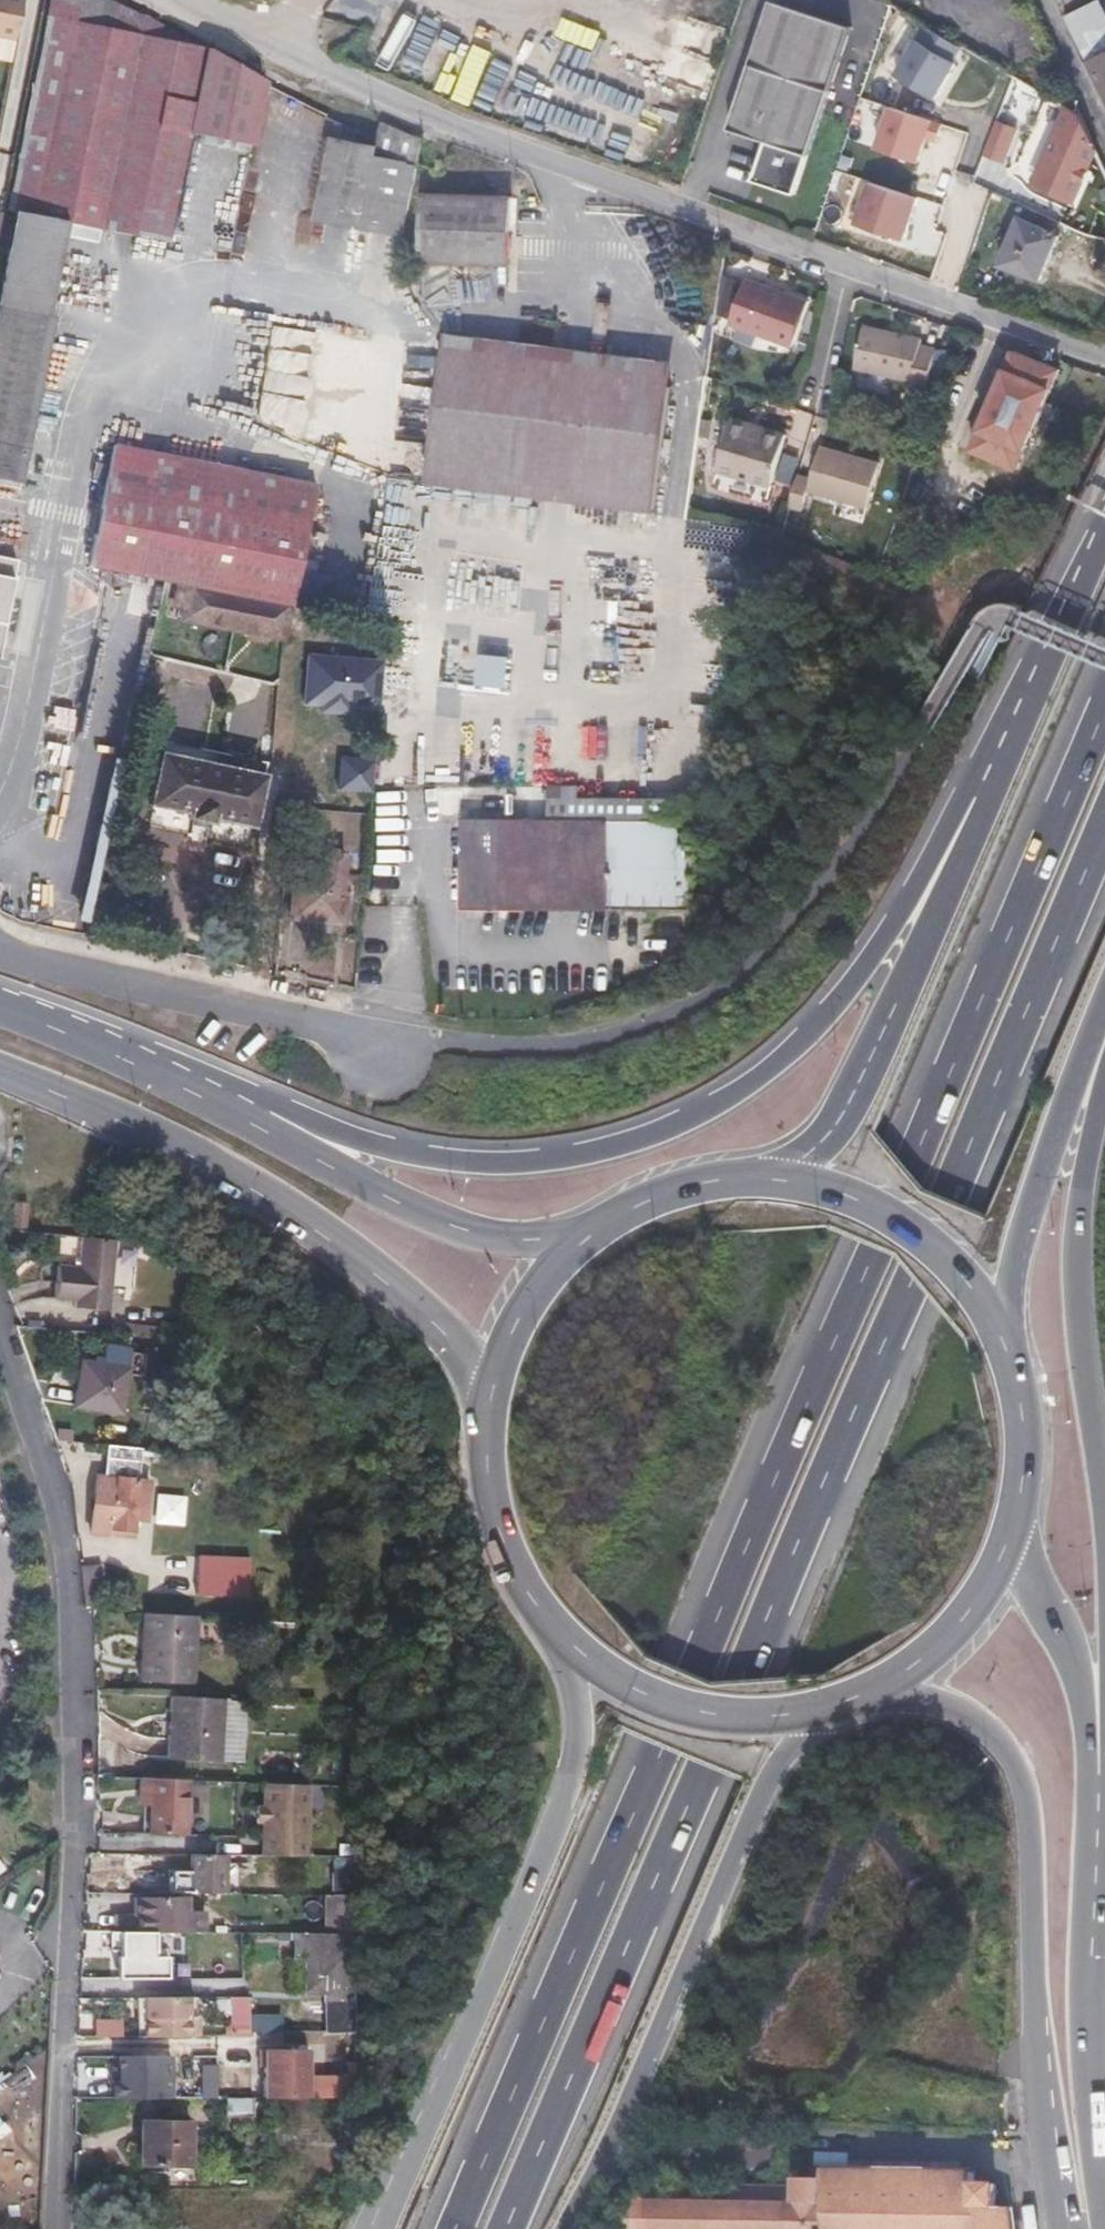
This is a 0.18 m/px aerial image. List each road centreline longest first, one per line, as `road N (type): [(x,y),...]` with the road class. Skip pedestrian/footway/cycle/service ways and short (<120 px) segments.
road 1 (primary): [(1104,712),(957,1062),(643,1757),(451,2228)]
road 2 (primary): [(504,2228),(1104,826)]
road 3 (primary): [(1011,761),(820,1008),(760,1064),(627,1135),(555,1152),(460,1157),(383,1145),(213,1087)]
road 4 (unclassified): [(58,2228),(73,1892),(71,1641),(59,1525),(0,1354)]
road 5 (unclassified): [(197,0),(462,129),(851,272)]
road 6 (secondary): [(888,1684),(984,1726),(1014,1757),(1029,1796),(1040,2071),(1065,2228)]
road 7 (primary): [(0,1070),(218,1173),(306,1227),(405,1305),(480,1390)]
road 8 (primary): [(562,2228),(648,2068),(765,1776),(807,1709)]
road 9 (primary): [(1104,1604),(1075,1214),(1104,1073)]
road 10 (primary): [(1011,761),(873,1056),(786,1176)]
road 11 (primary): [(556,1636),(578,1725),(568,1798),(455,2063)]
road 12 (residential): [(0,944),(26,957),(310,1019),(379,1048)]
road 13 (primary): [(565,1234),(494,1238),(430,1223),(338,1178),(213,1087)]
road 14 (secondary): [(1099,2159),(1089,1981),(1101,1811)]
road 15 (primary): [(1005,1324),(1016,1247),(1104,1002)]
road 16 (secondary): [(1101,1811),(1073,1665),(1006,1554)]
road 17 (primary): [(556,1636),(631,1691),(712,1713),(807,1709)]
road 18 (primary): [(1005,1324),(950,1261),(871,1203),(786,1176)]
road 19 (unclassified): [(851,272),(1104,357)]
road 20 (primary): [(480,1390),(483,1477),(507,1564),(556,1636)]
road 21 (primary): [(1104,544),(1011,761)]
road 22 (primary): [(786,1176),(699,1175),(626,1200),(565,1234)]
road 23 (primary): [(1006,1554),(1022,1408),(1005,1324)]
road 24 (primary): [(213,1087),(0,997)]
road 25 (unclassified): [(455,2063),(361,2228)]
road 26 (primary): [(565,1234),(514,1304),(480,1390)]
road 27 (primary): [(455,2063),(386,2228)]
road 28 (primary): [(888,1684),(973,1607),(1006,1554)]
road 29 (residential): [(1104,141),(1040,0)]
road 30 (residential): [(851,272),(813,389)]

